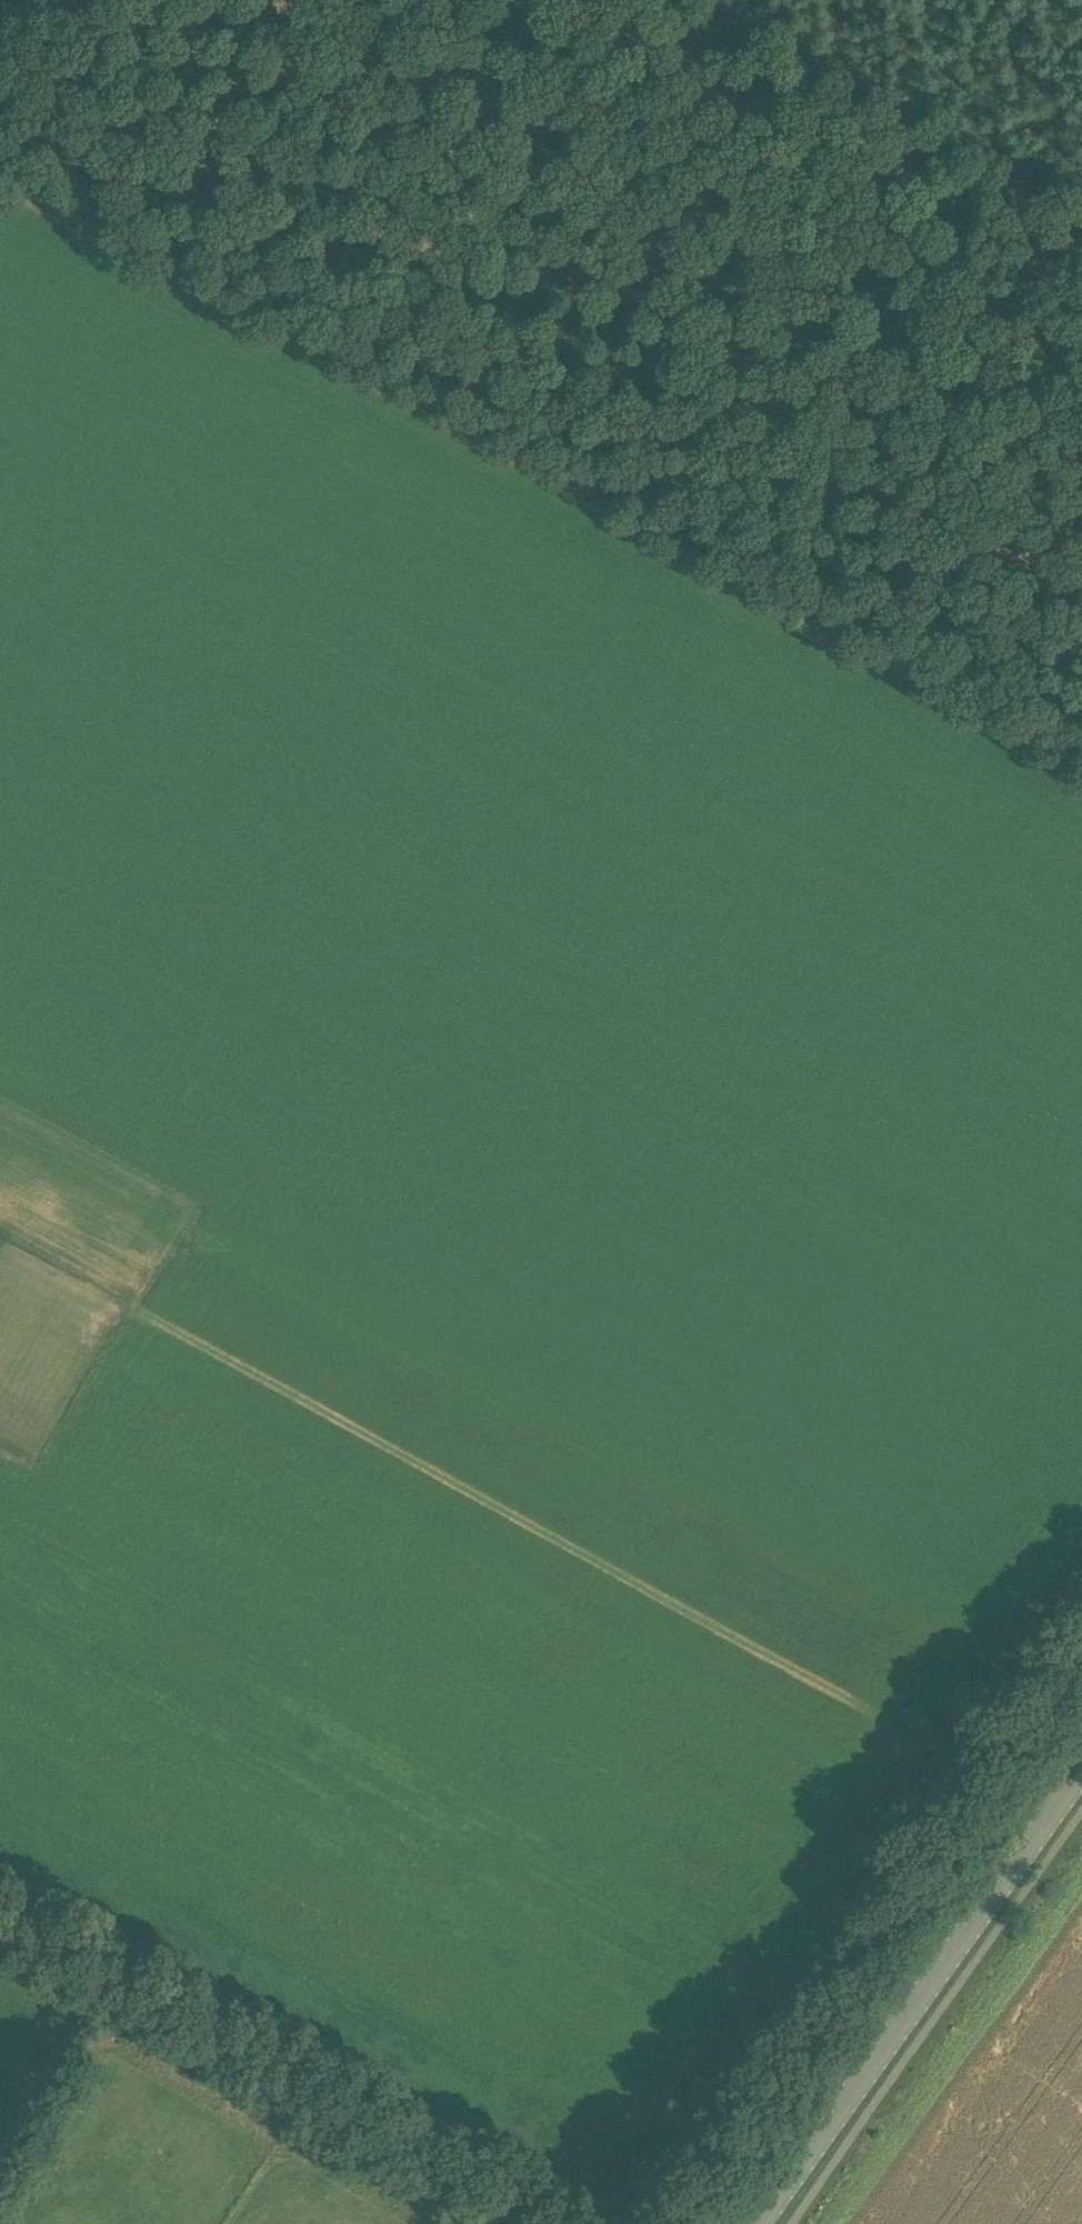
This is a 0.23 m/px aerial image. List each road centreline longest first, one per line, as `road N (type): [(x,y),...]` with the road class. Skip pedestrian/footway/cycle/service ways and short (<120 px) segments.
road 1 (secondary): [(757,2223),(1081,1770)]
road 2 (track): [(703,0),(1081,199)]

